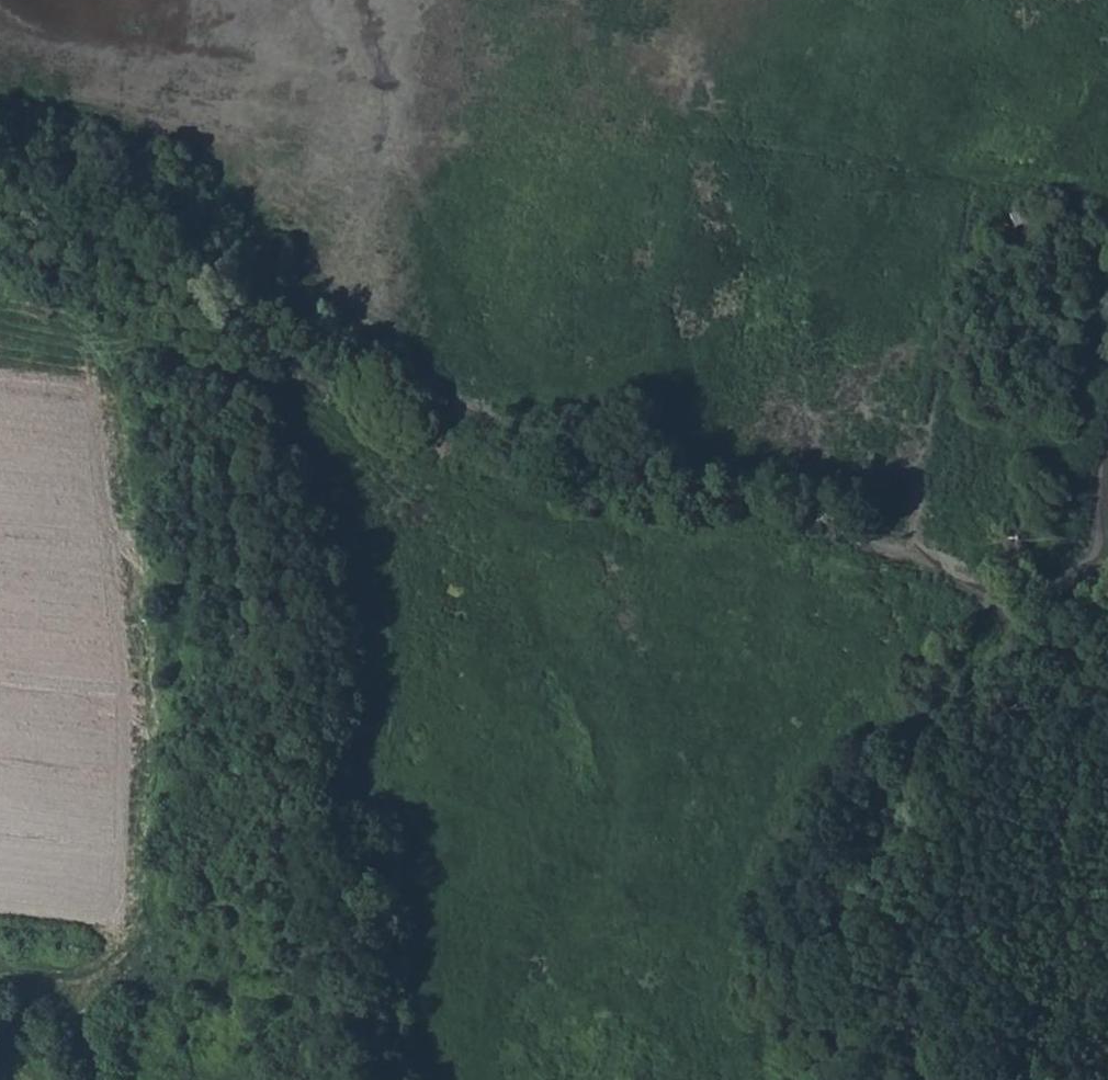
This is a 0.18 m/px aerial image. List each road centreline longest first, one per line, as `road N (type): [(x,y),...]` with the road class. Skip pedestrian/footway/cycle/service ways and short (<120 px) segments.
road 1 (track): [(0,979),(22,974),(58,990),(95,1079)]

